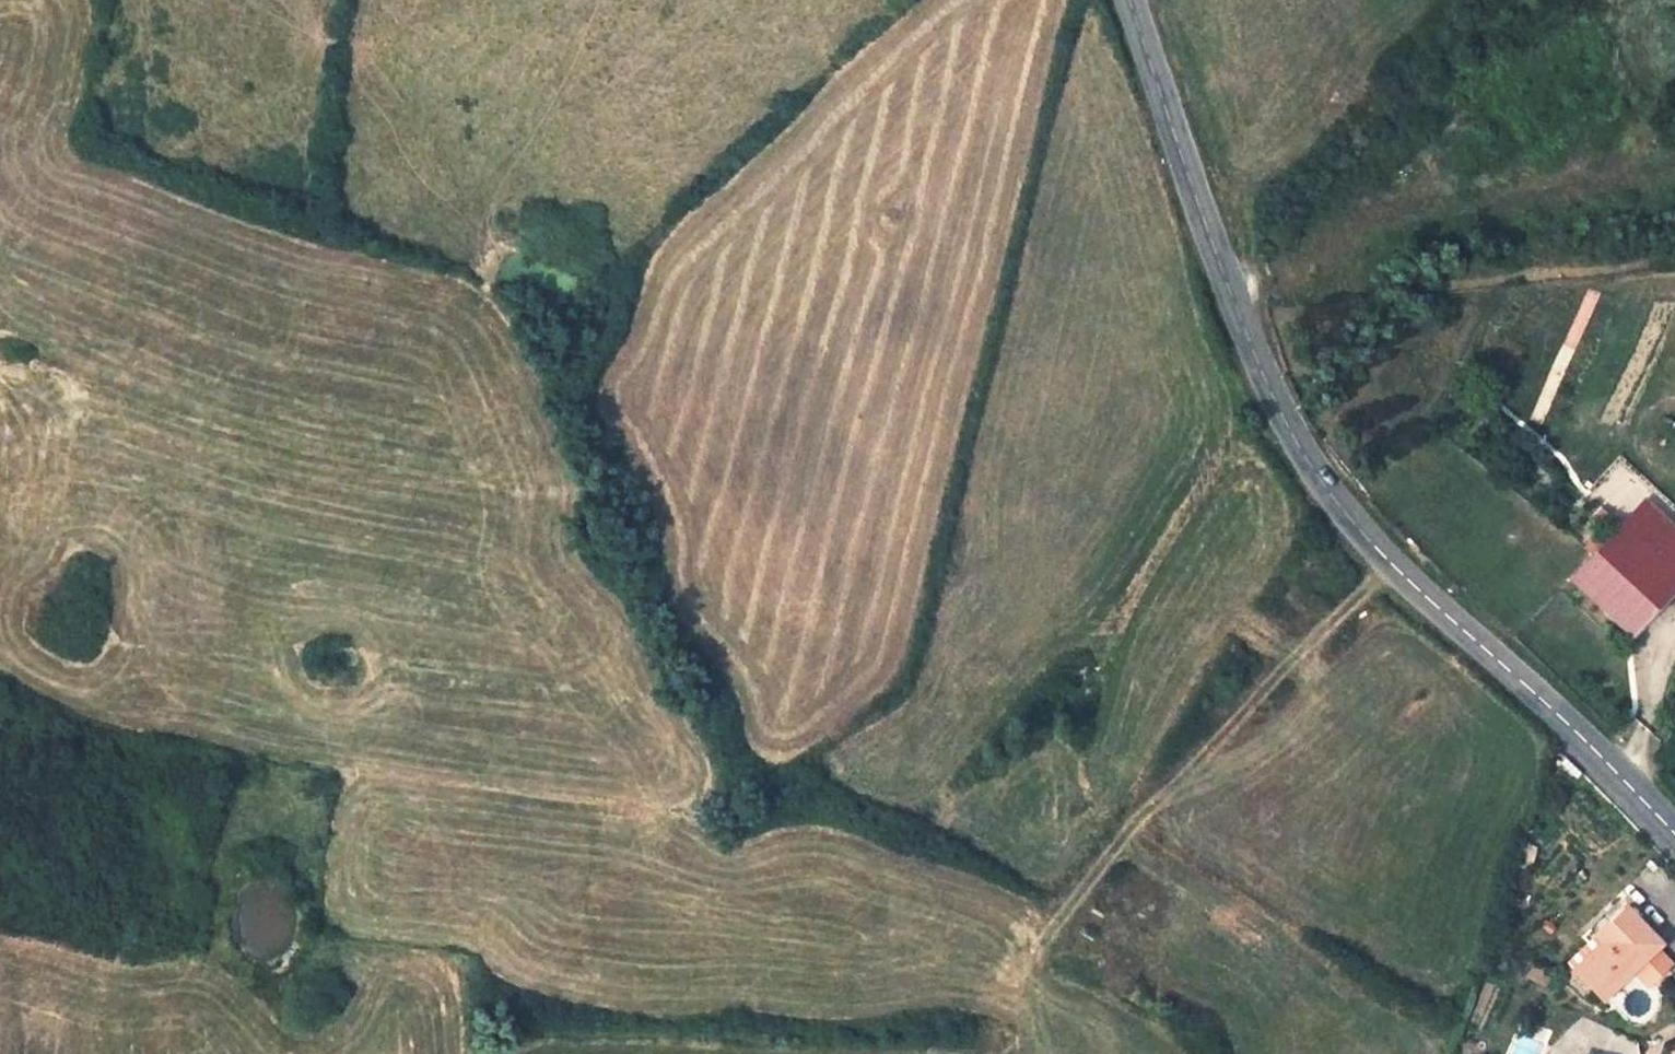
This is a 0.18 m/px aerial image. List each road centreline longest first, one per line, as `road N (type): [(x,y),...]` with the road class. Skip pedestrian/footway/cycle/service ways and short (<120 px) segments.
road 1 (tertiary): [(1134,0),(1226,276),(1284,420),(1348,519),(1674,834)]

